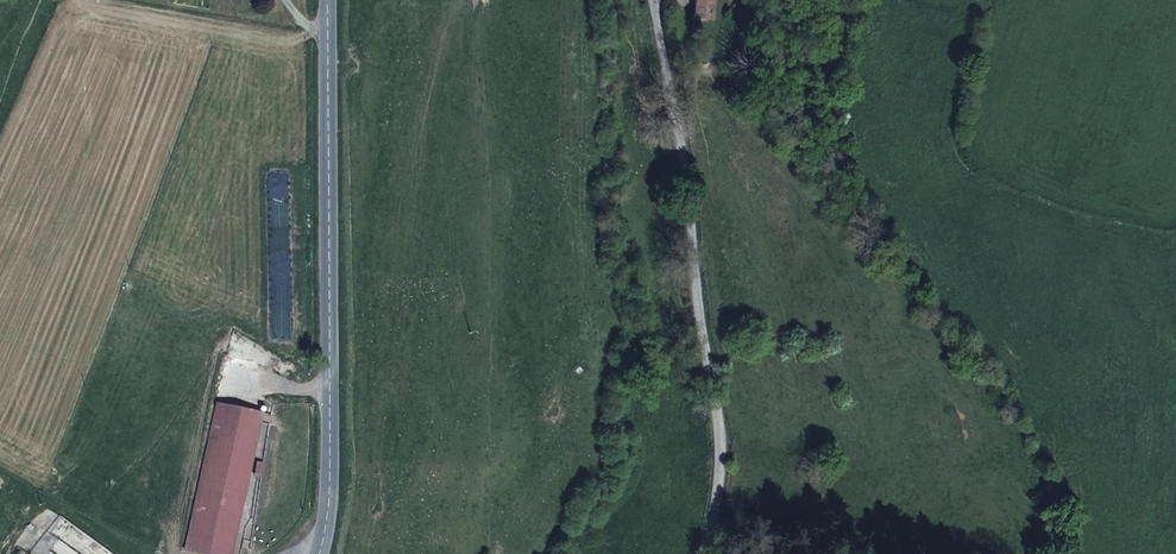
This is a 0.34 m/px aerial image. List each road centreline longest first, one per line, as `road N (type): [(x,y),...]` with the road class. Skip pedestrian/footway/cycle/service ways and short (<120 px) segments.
road 1 (residential): [(657,0),(728,470),(711,553)]
road 2 (secondary): [(327,0),(330,486),(317,553)]

